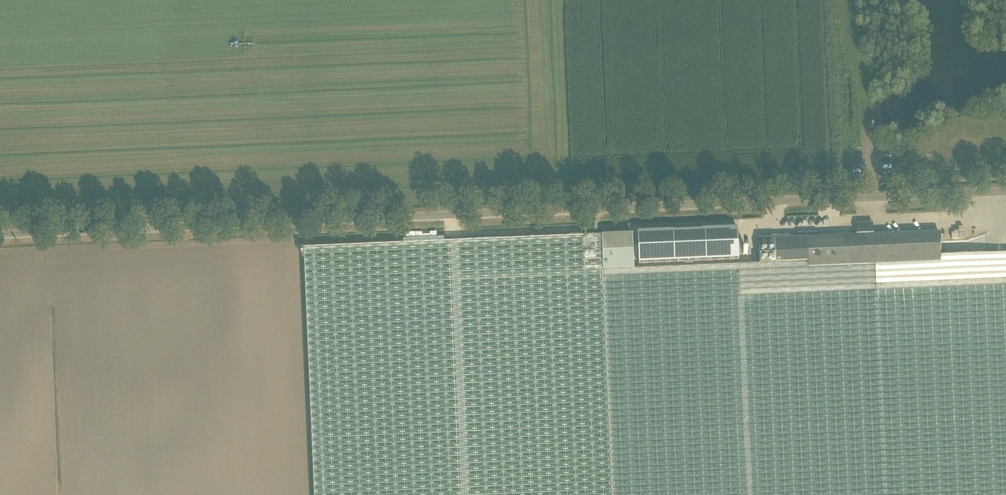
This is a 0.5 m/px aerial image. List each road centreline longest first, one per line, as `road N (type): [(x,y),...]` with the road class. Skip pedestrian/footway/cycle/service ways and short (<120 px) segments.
road 1 (unclassified): [(1005,194),(0,238)]

